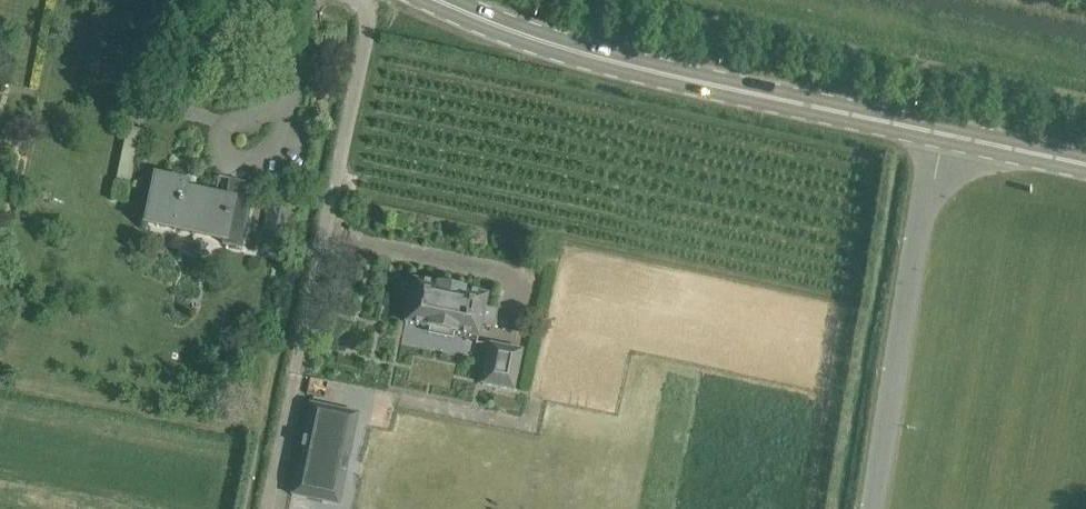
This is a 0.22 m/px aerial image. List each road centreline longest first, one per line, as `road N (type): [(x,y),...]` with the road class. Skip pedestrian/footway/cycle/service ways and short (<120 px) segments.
road 1 (primary): [(1085,166),(611,62),(432,0)]

